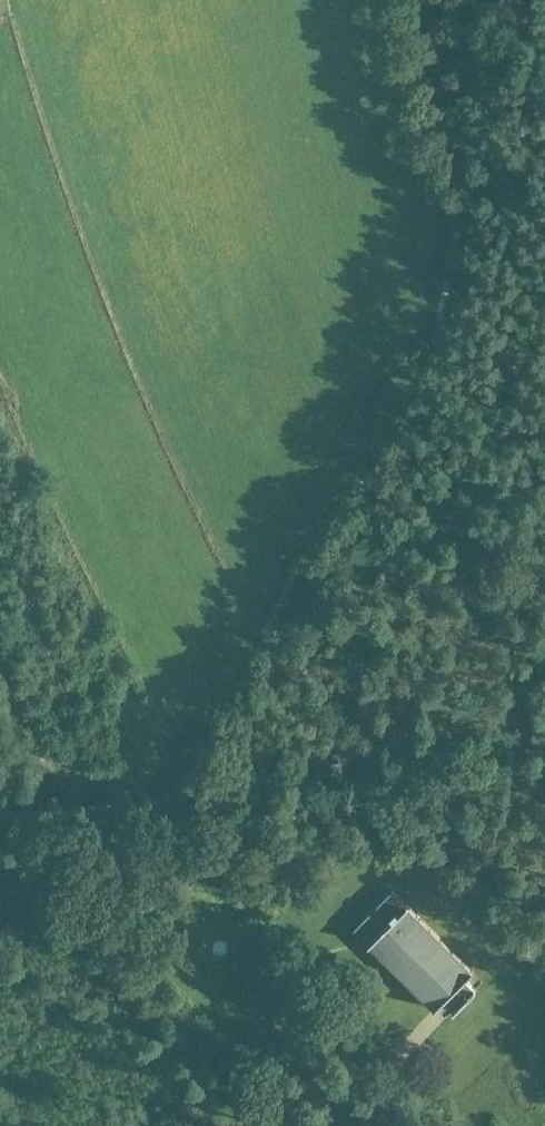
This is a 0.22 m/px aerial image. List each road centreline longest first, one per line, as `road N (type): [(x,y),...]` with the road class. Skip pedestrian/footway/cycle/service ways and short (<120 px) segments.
road 1 (track): [(544,717),(206,790)]

